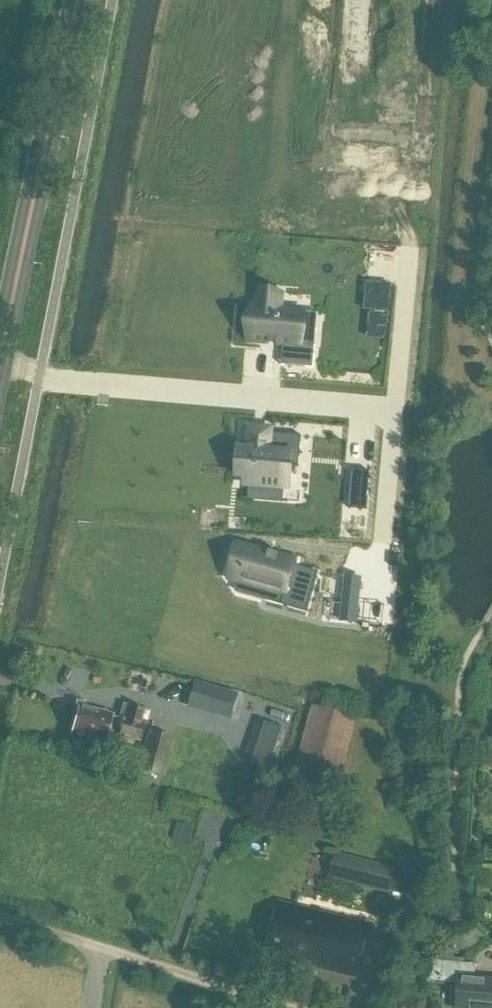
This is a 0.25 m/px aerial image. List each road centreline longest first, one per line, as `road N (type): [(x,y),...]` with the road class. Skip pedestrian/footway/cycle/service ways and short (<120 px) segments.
road 1 (primary): [(0,360),(77,0)]

